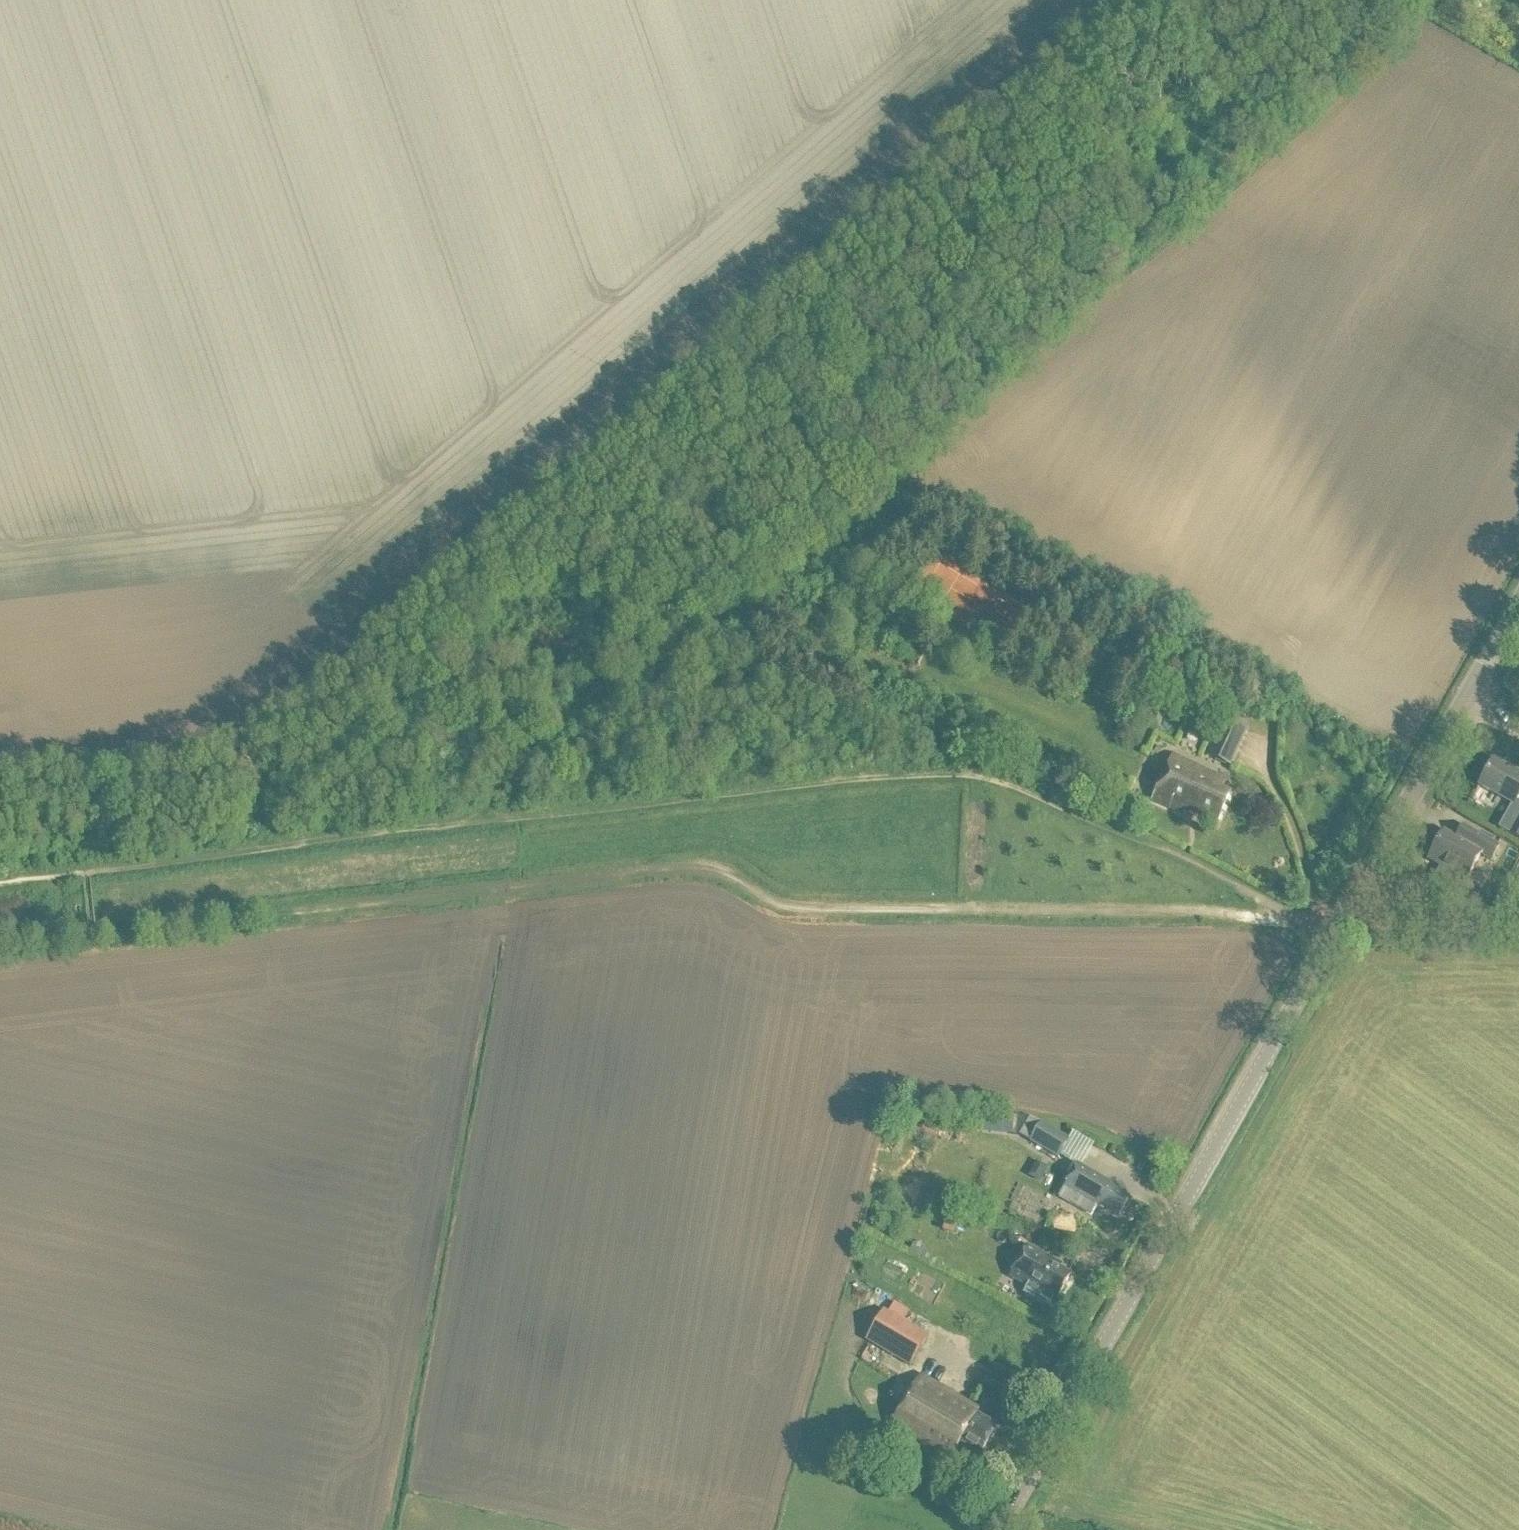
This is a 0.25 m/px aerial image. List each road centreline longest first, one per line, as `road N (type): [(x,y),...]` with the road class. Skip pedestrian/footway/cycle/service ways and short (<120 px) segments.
road 1 (track): [(1307,921),(794,908),(725,874),(696,869),(0,943)]
road 2 (tertiary): [(998,1529),(1464,706)]
road 3 (track): [(464,821),(905,770),(974,773),(1043,795),(1337,929)]
road 4 (track): [(0,884),(464,821)]
road 5 (track): [(1518,934),(1337,929)]
road 6 (track): [(974,911),(974,773)]

